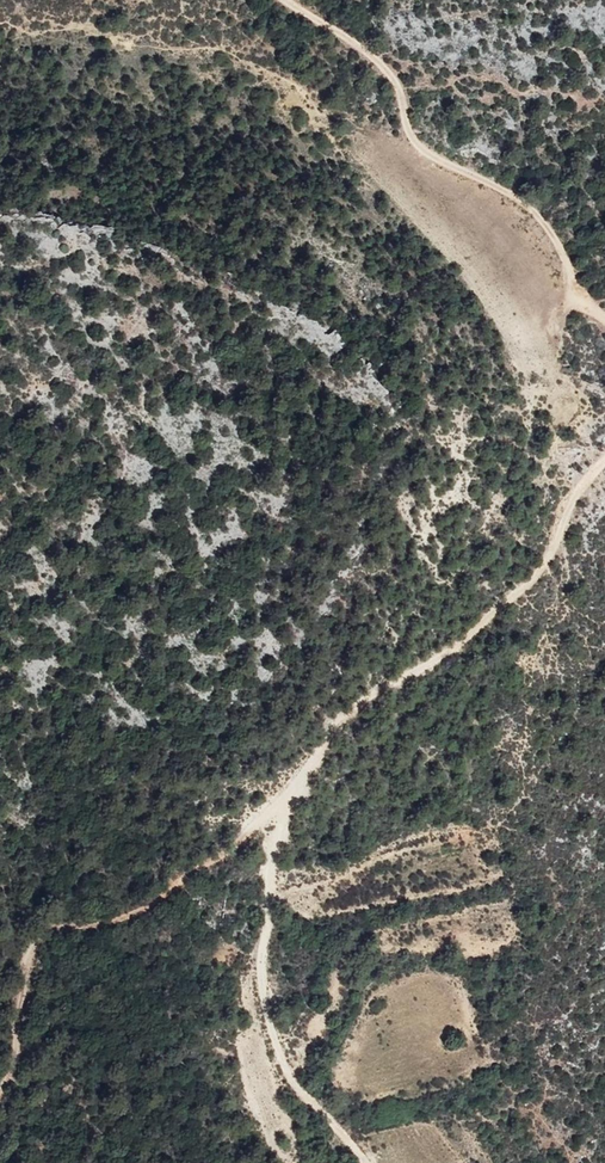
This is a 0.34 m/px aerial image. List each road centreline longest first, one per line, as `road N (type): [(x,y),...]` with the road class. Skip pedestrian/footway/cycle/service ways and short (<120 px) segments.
road 1 (track): [(604,461),(535,580),(467,640),(359,703),(288,791),(269,887),(264,985),(281,1060),(303,1097),(363,1162)]
road 2 (track): [(294,0),(377,60),(405,96),(421,144),(530,202),(564,249),(578,299),(604,321)]
road 3 (track): [(288,791),(249,833),(134,912),(34,940),(0,1079)]

